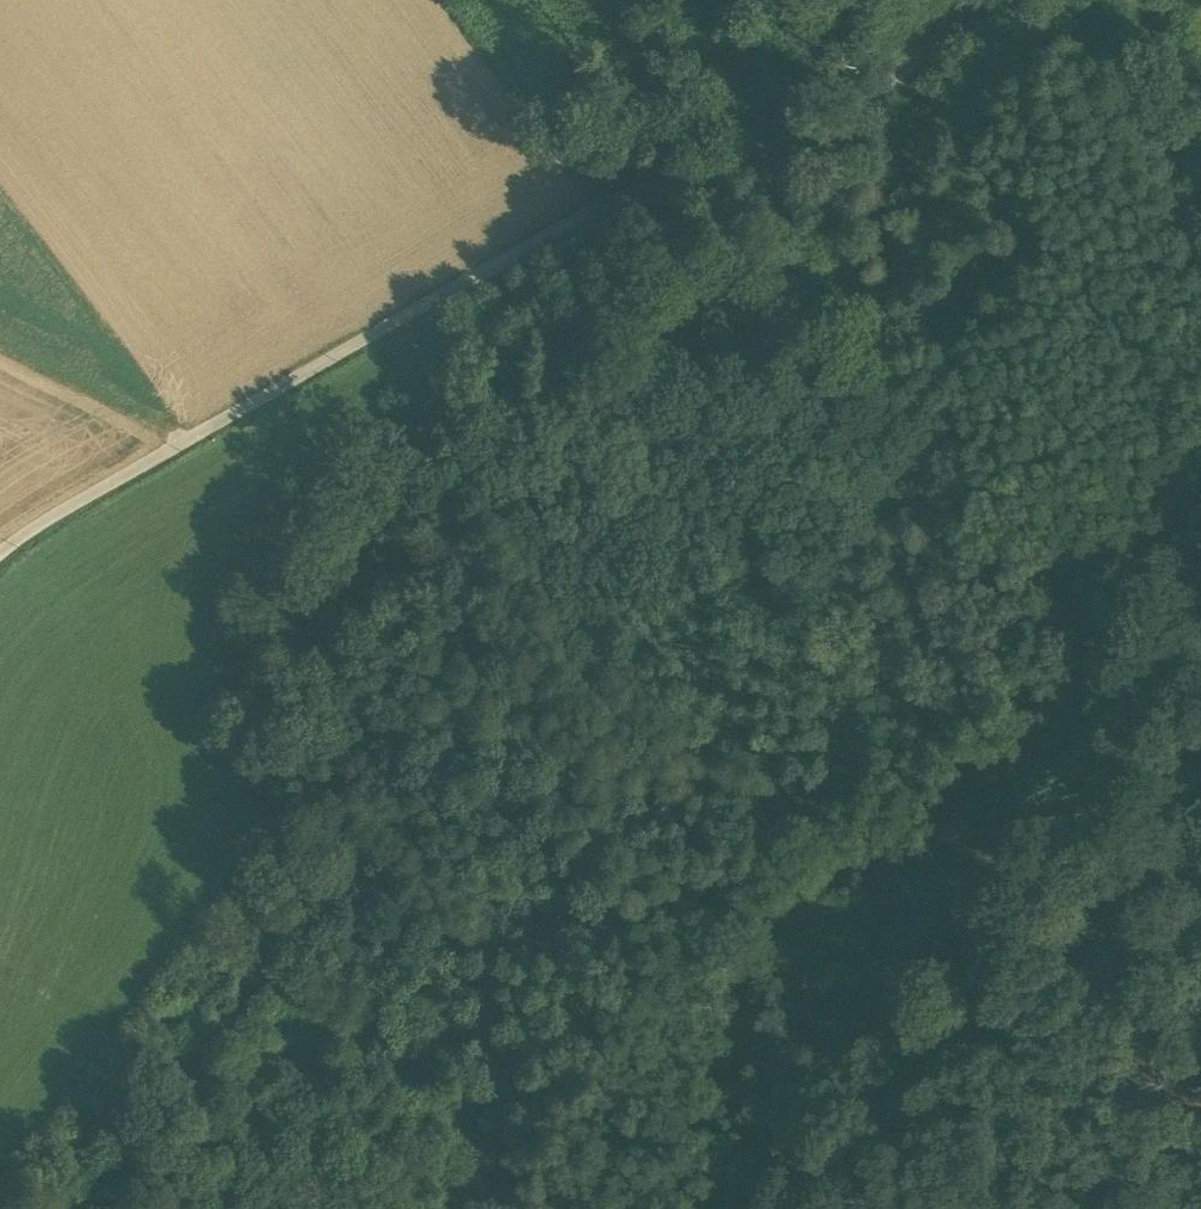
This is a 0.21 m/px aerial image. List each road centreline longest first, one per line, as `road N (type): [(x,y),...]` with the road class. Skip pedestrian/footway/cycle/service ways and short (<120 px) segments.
road 1 (track): [(0,549),(633,193),(825,123),(985,0)]
road 2 (track): [(0,344),(186,440)]

